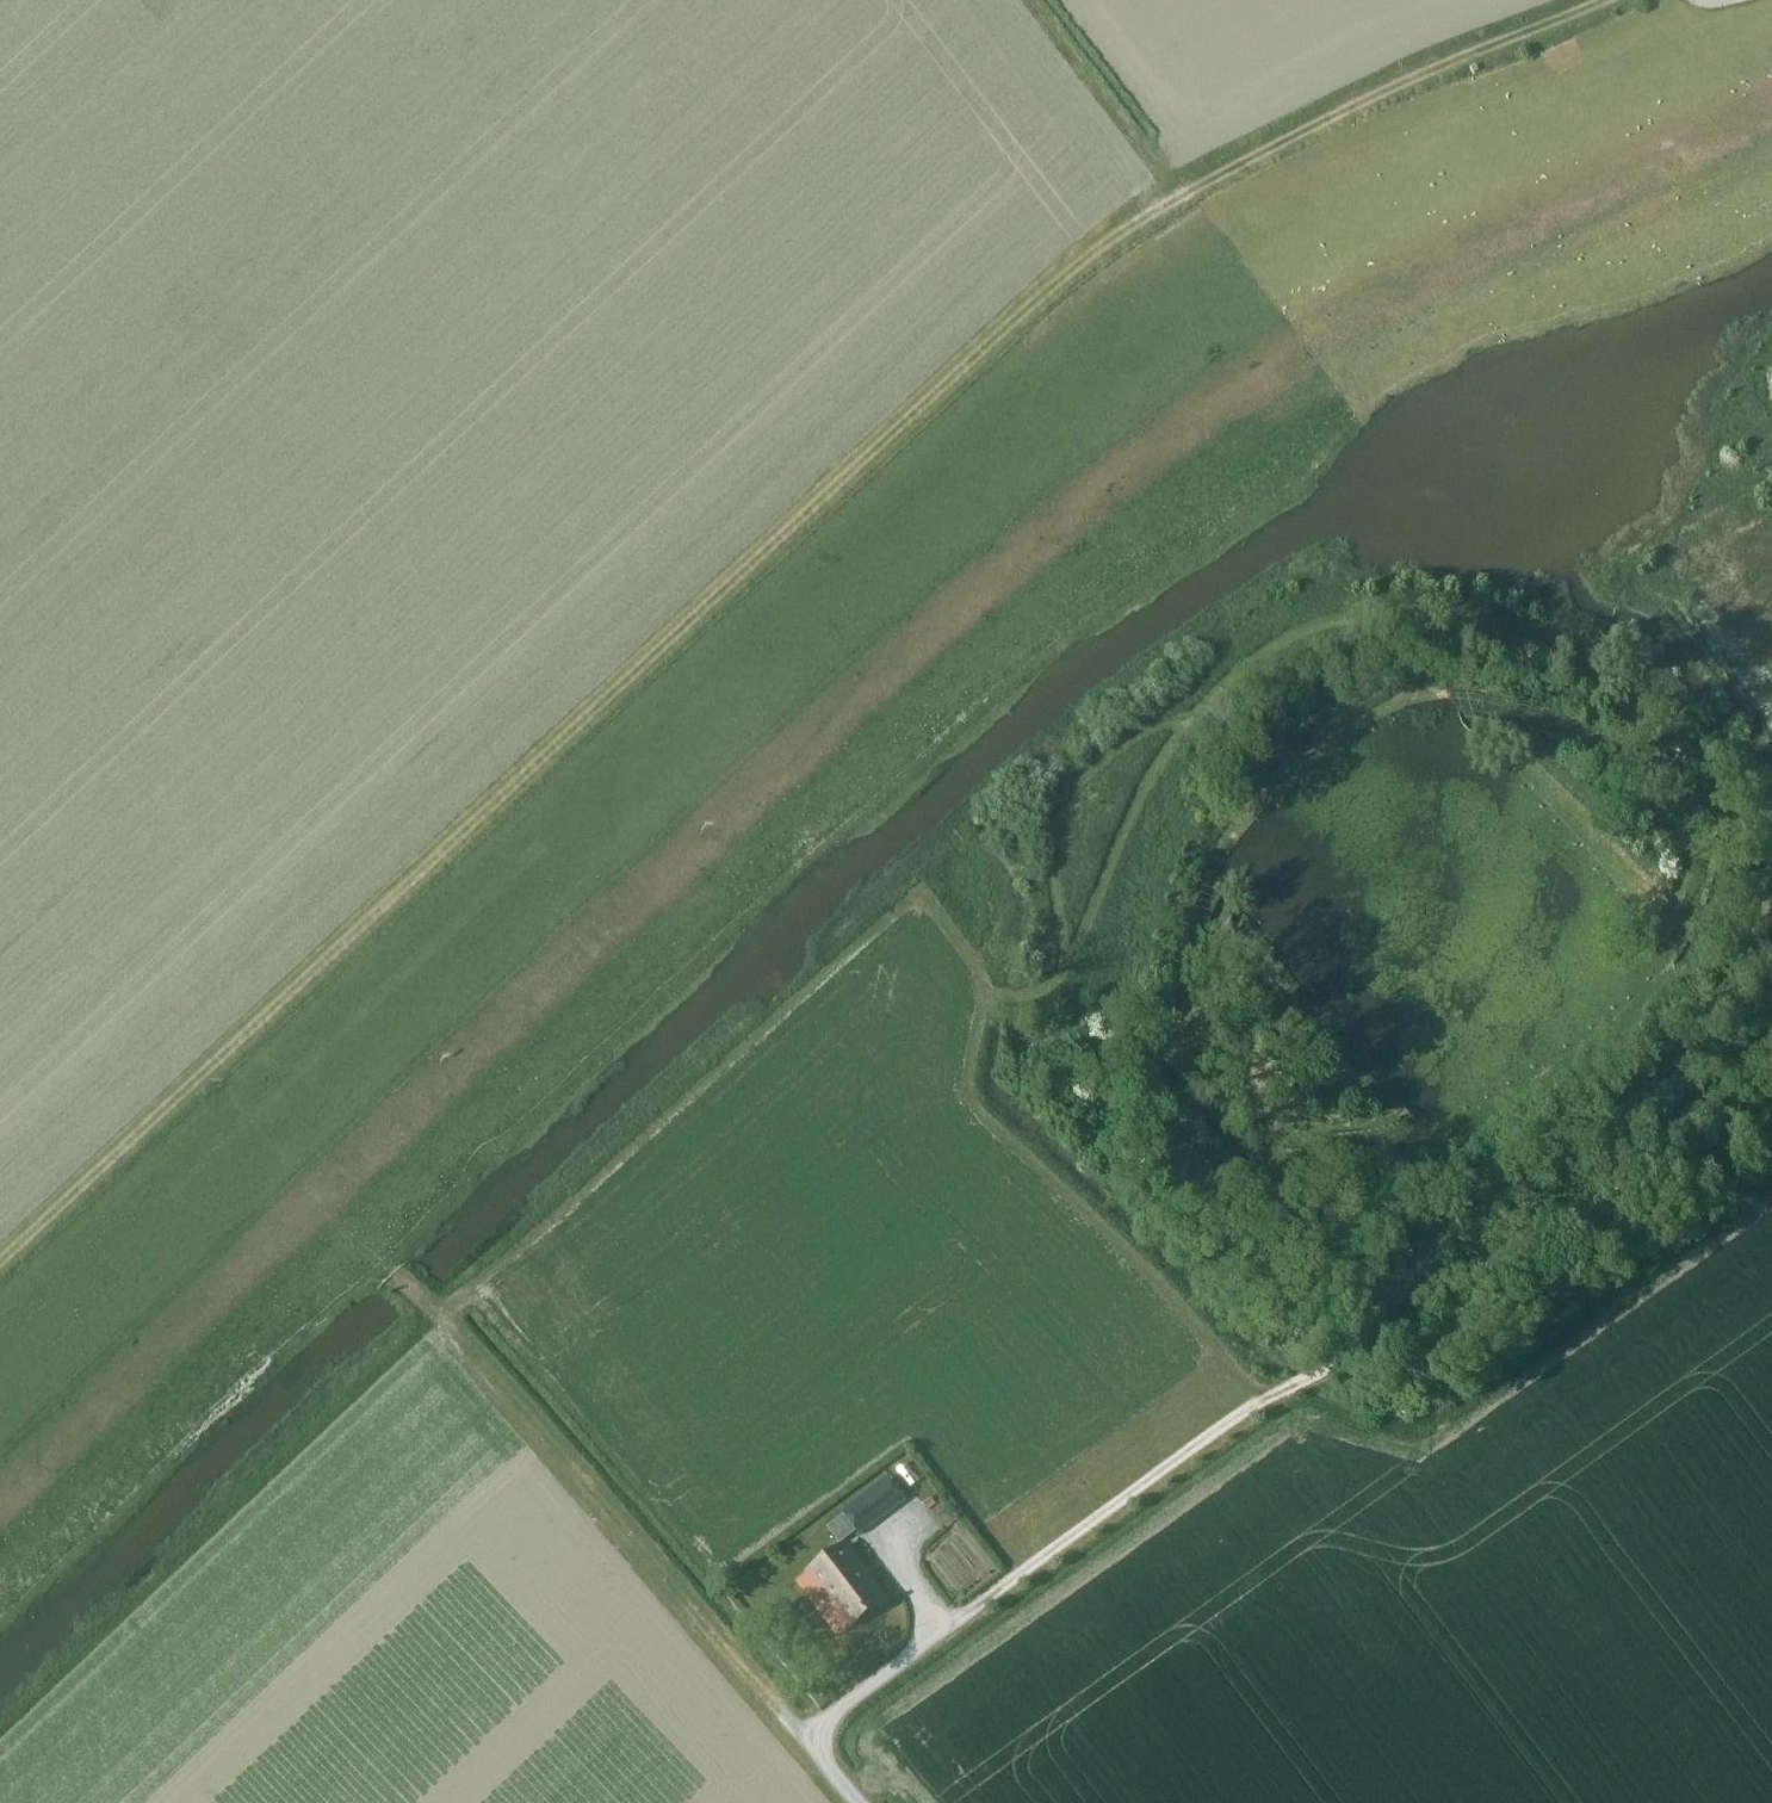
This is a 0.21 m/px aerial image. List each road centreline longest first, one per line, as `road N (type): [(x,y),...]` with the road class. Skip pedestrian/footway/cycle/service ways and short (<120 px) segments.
road 1 (track): [(1610,0),(1368,94),(1172,190)]
road 2 (track): [(1341,1353),(1242,1412),(949,1623)]

